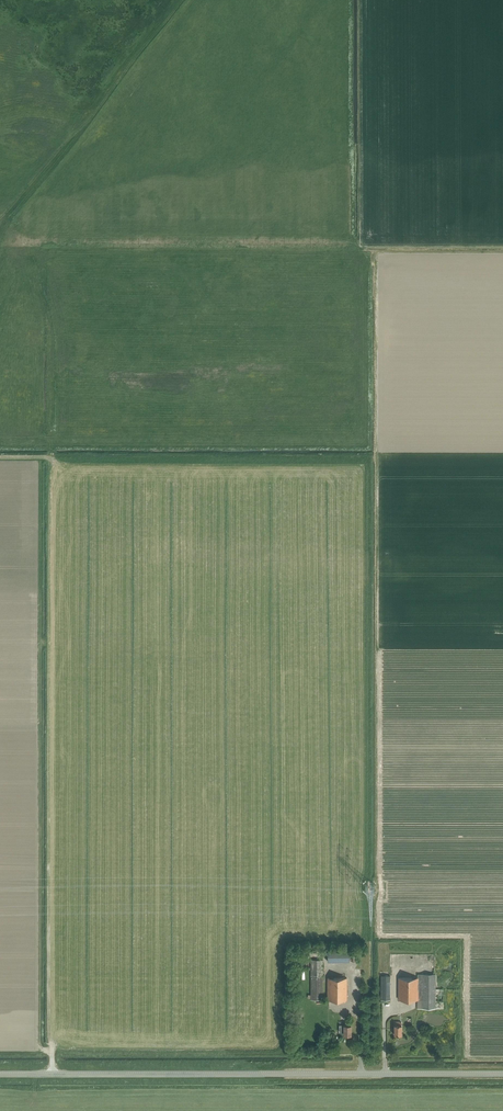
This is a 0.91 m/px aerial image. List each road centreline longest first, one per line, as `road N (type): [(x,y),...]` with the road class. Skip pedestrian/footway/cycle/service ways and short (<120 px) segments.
road 1 (track): [(50,456),(52,1074)]
road 2 (unclassified): [(502,1074),(0,1074)]

